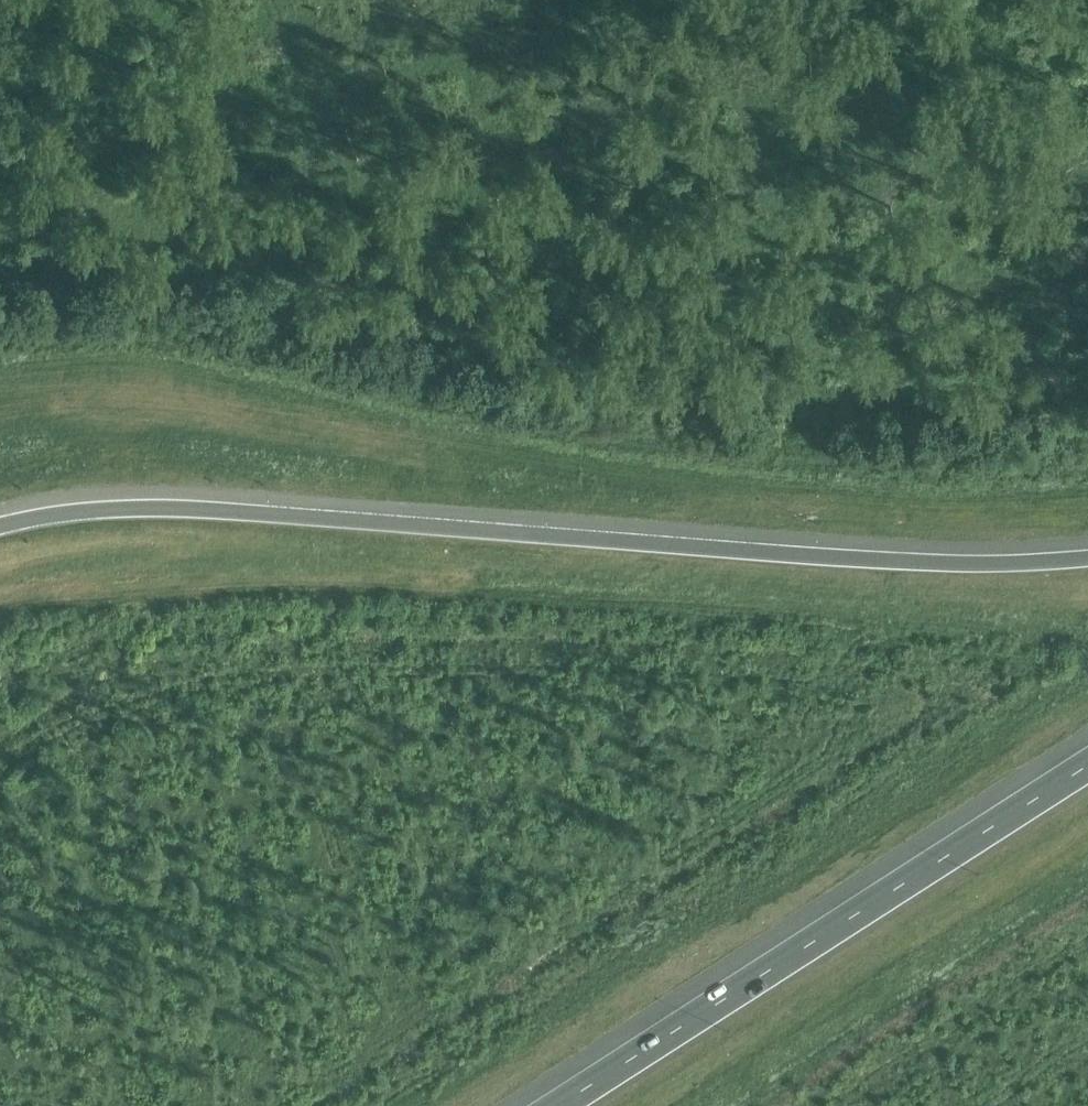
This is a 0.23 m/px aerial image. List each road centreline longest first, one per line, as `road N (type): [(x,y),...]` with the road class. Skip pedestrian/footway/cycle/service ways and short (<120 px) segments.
road 1 (motorway): [(1087,561),(1013,568),(859,563),(215,512),(110,509),(0,529)]
road 2 (motorway): [(1087,770),(565,1105)]

